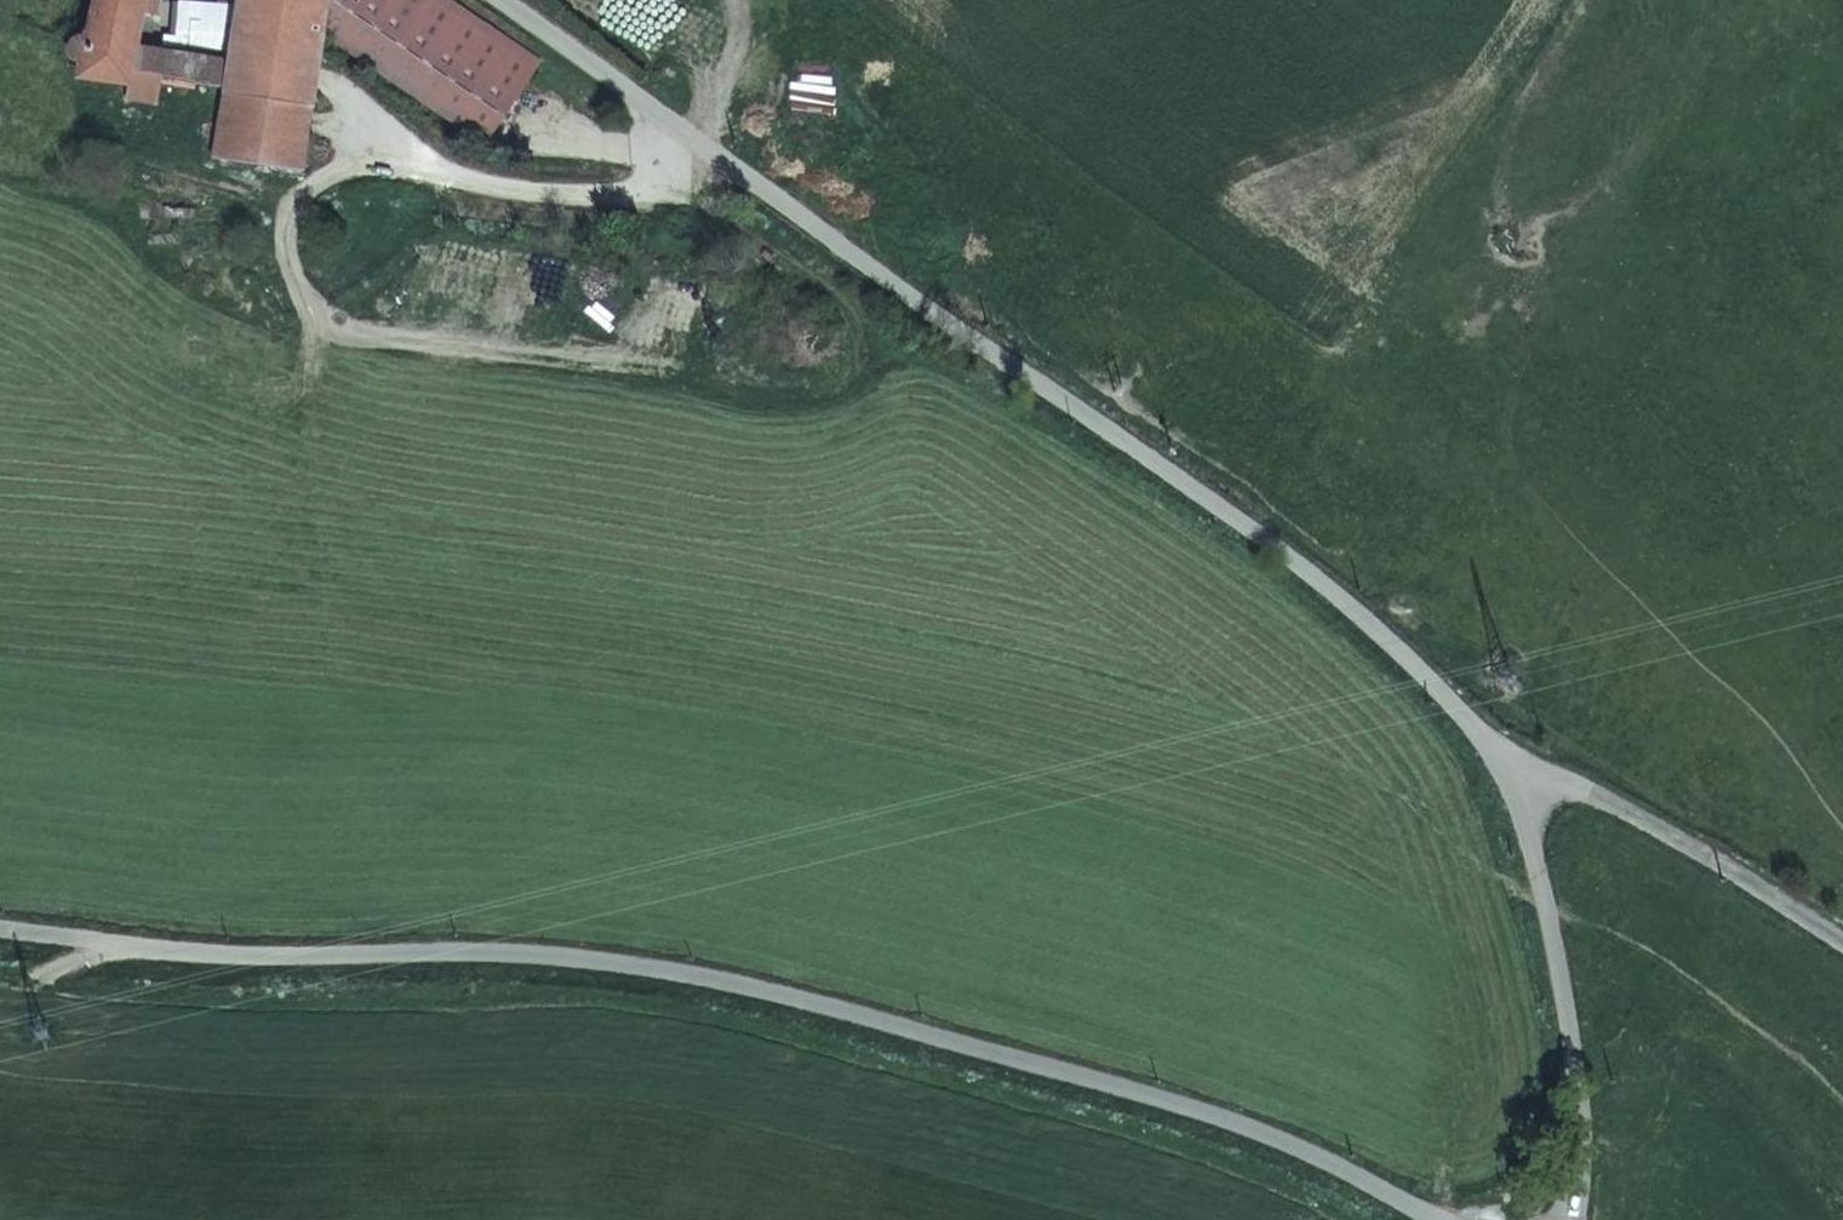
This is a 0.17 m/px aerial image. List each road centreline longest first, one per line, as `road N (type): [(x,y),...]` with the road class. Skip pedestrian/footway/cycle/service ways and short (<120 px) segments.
road 1 (unclassified): [(501,0),(1251,528),(1376,628),(1471,723),(1510,768),(1565,998),(1579,1088),(1581,1179),(1567,1219)]

